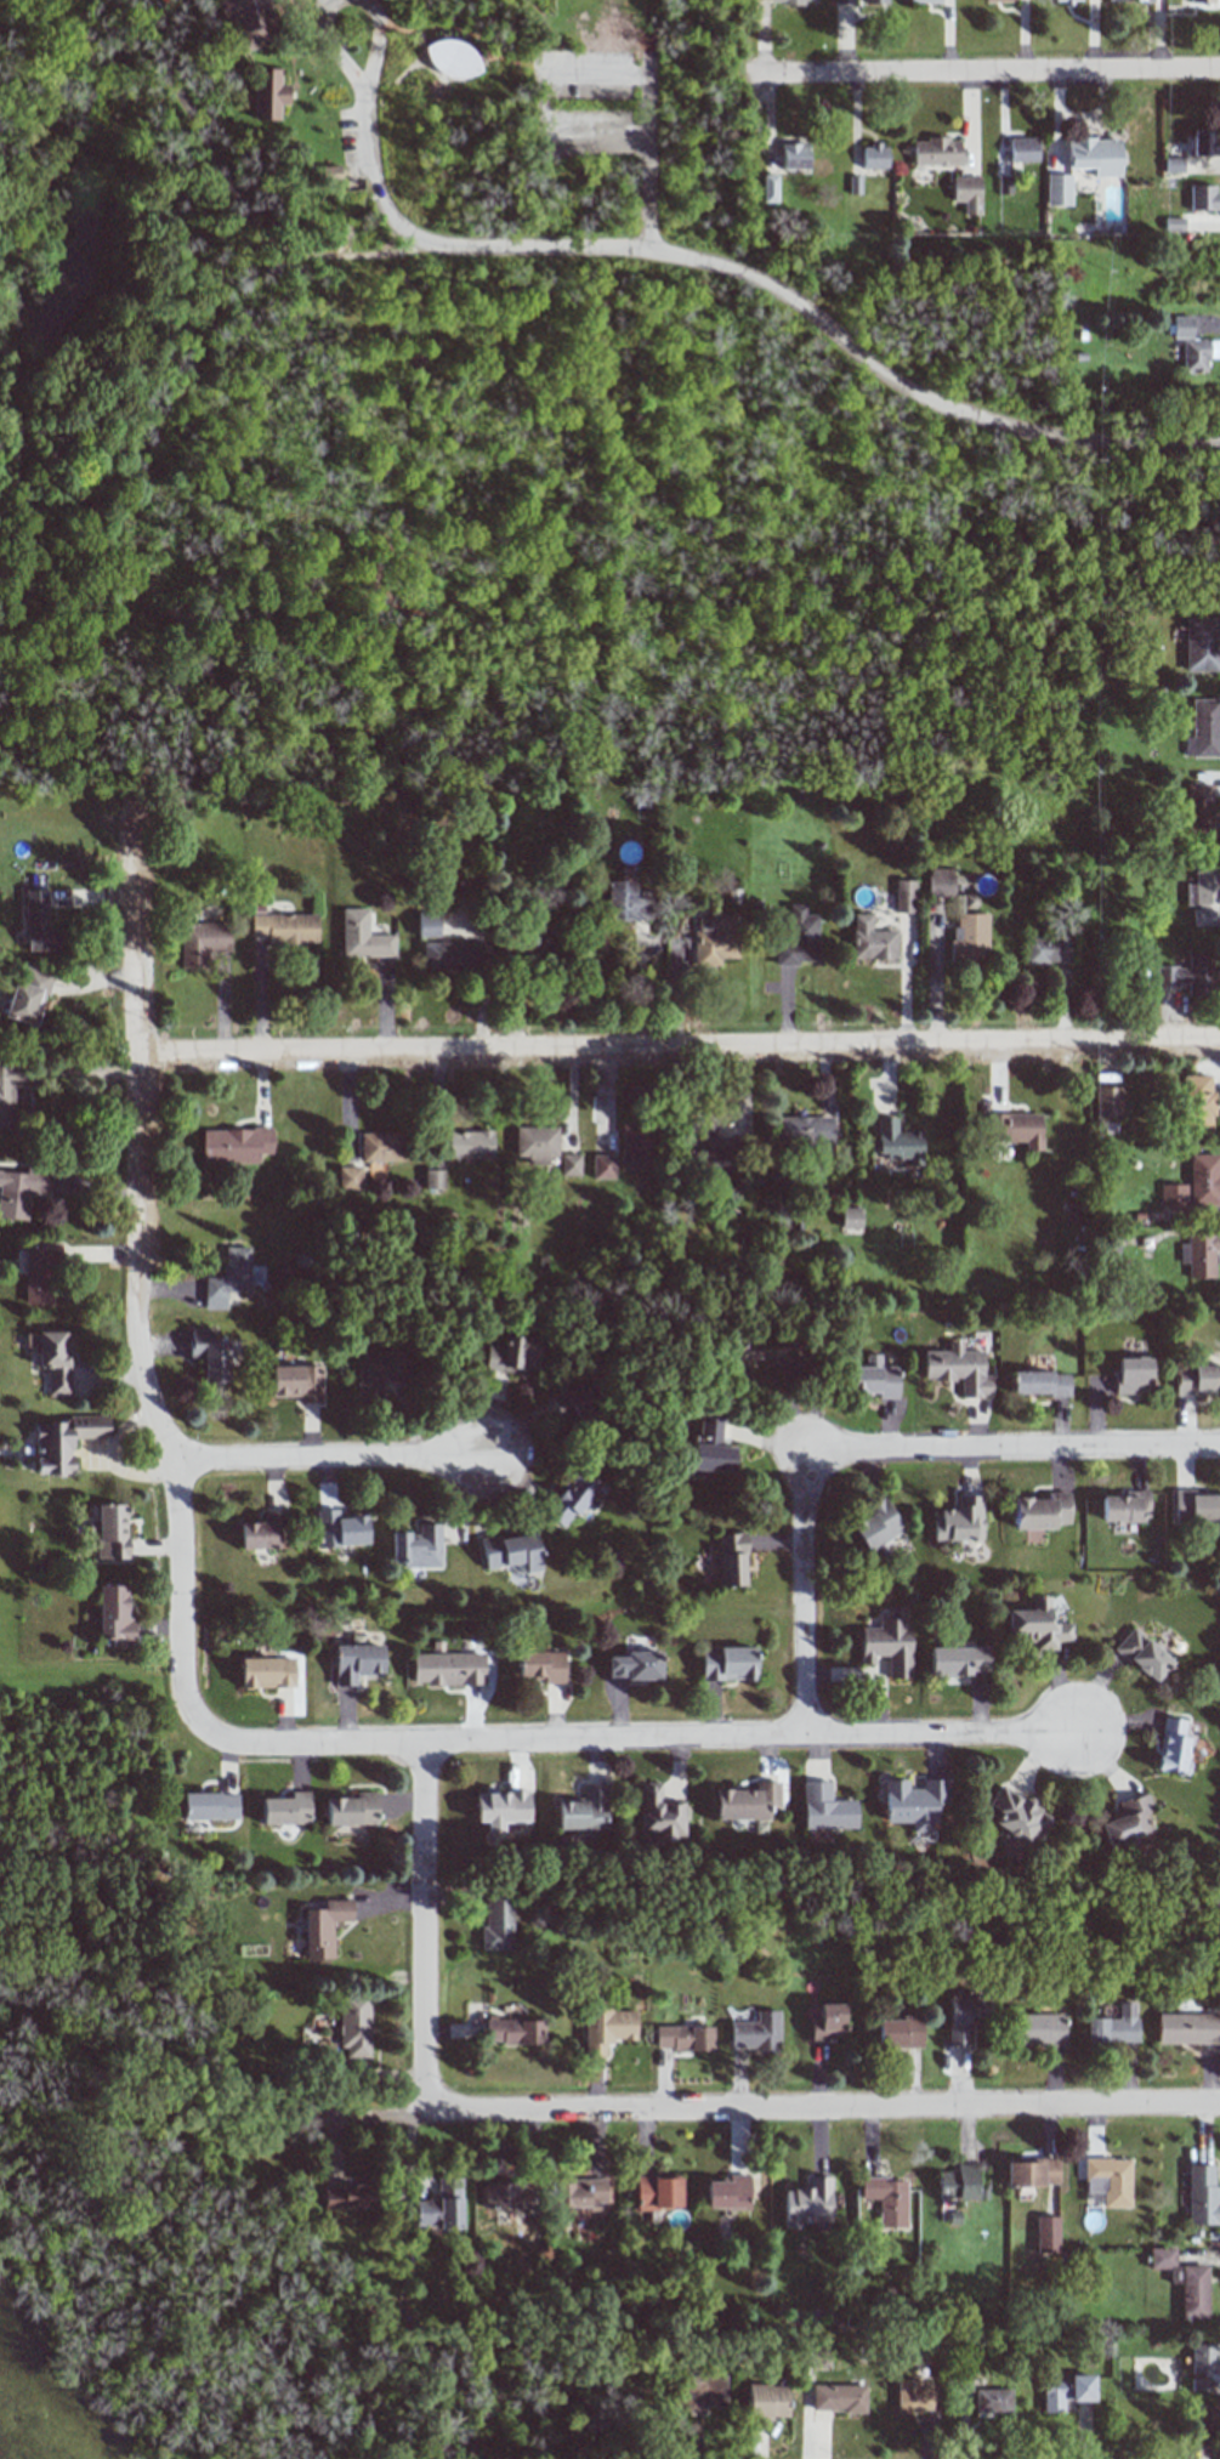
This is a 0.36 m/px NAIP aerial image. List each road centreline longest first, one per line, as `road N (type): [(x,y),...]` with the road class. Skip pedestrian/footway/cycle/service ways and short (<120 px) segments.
road 1 (residential): [(1219,1041),(129,1057)]
road 2 (residential): [(1219,445),(1088,441),(951,409),(887,379),(805,307),(742,272),(643,249),(455,251),(421,242),(395,226),(373,188),(364,91)]
road 3 (residential): [(198,1726),(183,1696),(177,1484),(130,1331),(130,790)]
road 4 (residential): [(198,1726),(240,1744),(1077,1733)]
road 5 (residential): [(1219,2104),(425,2113)]
road 6 (residential): [(1219,71),(742,76)]
road 7 (residential): [(821,1466),(858,1452),(1219,1447)]
road 8 (residential): [(425,2113),(426,1742)]
road 9 (residential): [(172,1460),(483,1456)]
road 10 (residential): [(806,1737),(804,1499),(821,1466)]
road 11 (residential): [(317,0),(313,11),(327,39),(364,91),(370,23),(343,0)]

